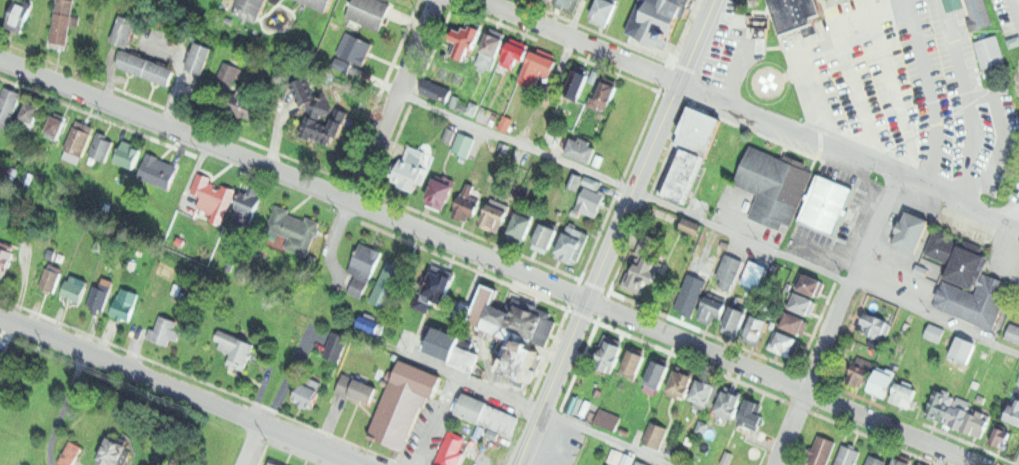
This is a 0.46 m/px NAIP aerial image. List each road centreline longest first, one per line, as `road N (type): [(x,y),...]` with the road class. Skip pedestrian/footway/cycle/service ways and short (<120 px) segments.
road 1 (residential): [(980,464),(349,202)]
road 2 (residential): [(1018,227),(482,0)]
road 3 (tertiary): [(519,464),(712,0)]
road 4 (residential): [(358,464),(0,317)]
road 5 (residential): [(349,202),(0,61)]
road 6 (residential): [(775,464),(897,175)]
road 7 (residential): [(349,202),(438,0)]

